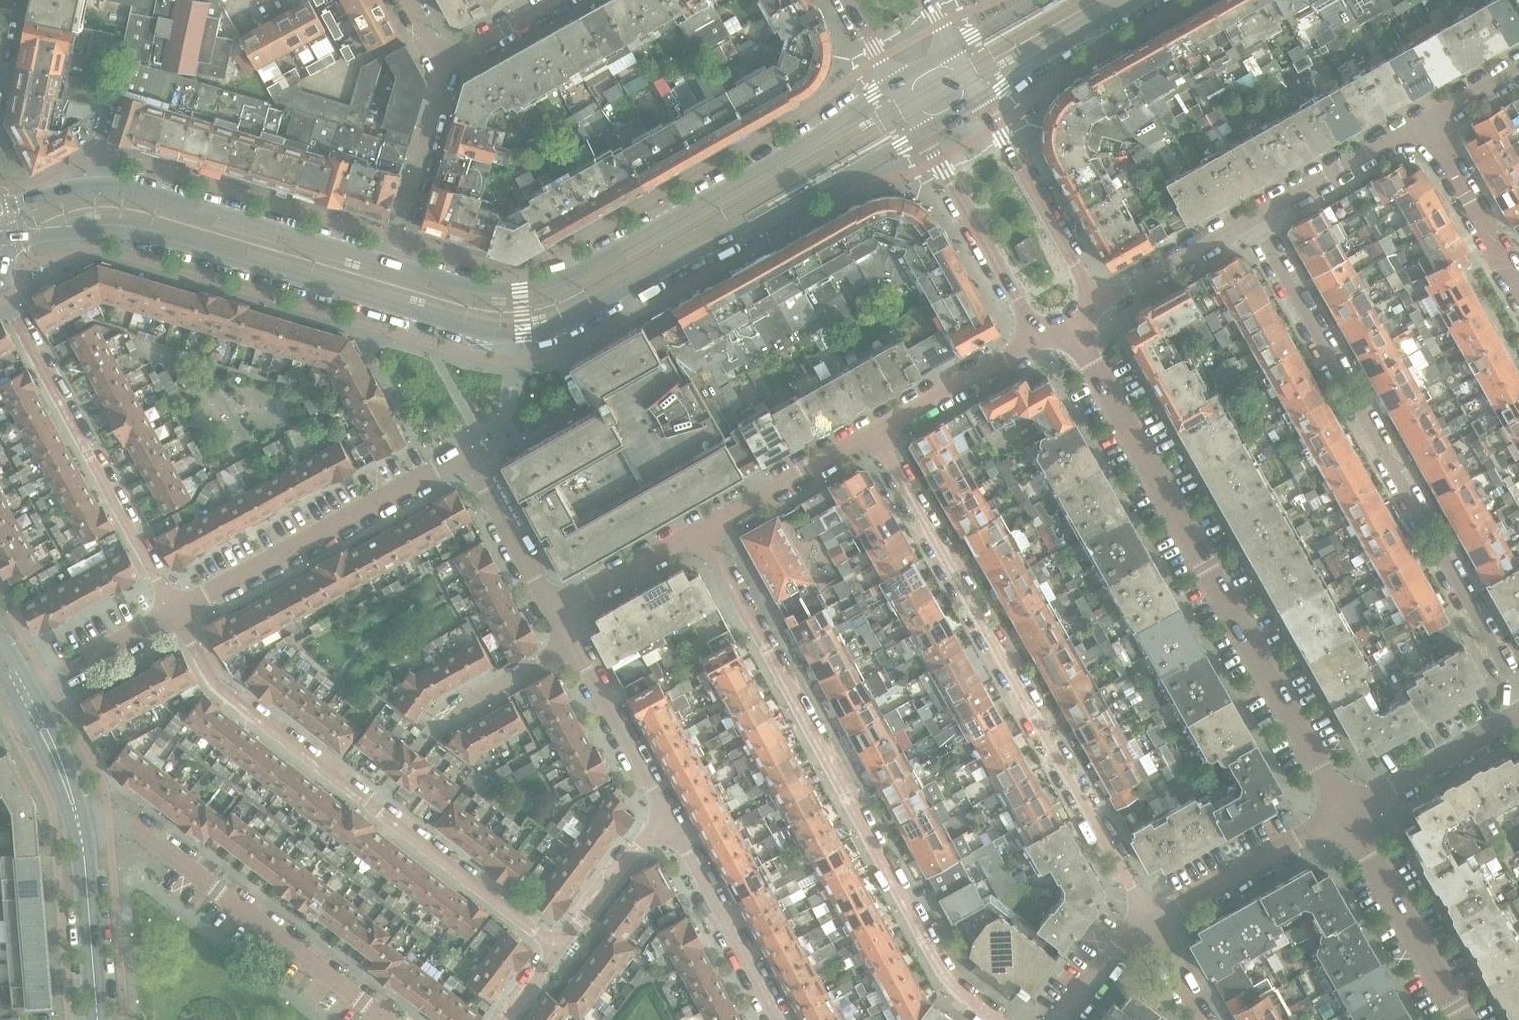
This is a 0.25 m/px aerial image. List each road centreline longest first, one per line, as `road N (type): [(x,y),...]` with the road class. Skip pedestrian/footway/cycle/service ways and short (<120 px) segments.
road 1 (tertiary): [(3,238),(148,237),(467,329),(533,333),(575,320),(693,252),(742,235),(922,133)]
road 2 (residential): [(700,529),(940,970),(996,1019)]
road 3 (residential): [(874,431),(1148,924)]
road 4 (residential): [(1344,813),(1067,322)]
road 5 (tertiary): [(894,82),(562,278),(487,289),(392,264)]
road 6 (residential): [(1518,693),(1252,219)]
road 7 (residential): [(174,611),(218,689),(558,949)]
road 8 (tertiary): [(392,264),(132,188),(0,202)]
road 9 (residential): [(386,1019),(140,832),(112,822),(80,829)]
road 10 (residential): [(0,291),(174,611)]
road 11 (residential): [(174,611),(465,456)]
road 12 (residential): [(1461,1019),(1344,813)]
road 13 (residential): [(922,133),(1038,339)]
road 14 (residential): [(1097,305),(981,99)]
road 15 (residential): [(1148,924),(1344,813)]
road 16 (residential): [(778,1019),(671,823)]
road 17 (residential): [(392,264),(444,89),(441,65)]
road 18 (residential): [(671,823),(572,644)]
road 19 (residential): [(1344,813),(1518,715)]
road 20 (residential): [(700,529),(874,431)]
road 21 (residential): [(1252,219),(1425,121)]
road 22 (residential): [(1518,289),(1425,121)]
road 23 (tertiary): [(97,1019),(80,829)]
road 24 (residential): [(874,431),(1038,339)]
road 25 (tertiary): [(981,99),(1139,0)]
road 26 (residential): [(552,612),(465,456)]
road 27 (residential): [(1097,305),(1252,219)]
road 28 (residential): [(28,701),(47,680),(174,611)]
road 29 (residential): [(558,949),(643,840),(671,823)]
road 30 (residential): [(552,612),(700,529)]
road 31 (residential): [(441,722),(572,644)]
road 32 (tertiary): [(80,829),(28,701)]
road 33 (residential): [(556,0),(441,65)]
road 34 (residential): [(1061,1019),(1121,942),(1148,924)]

